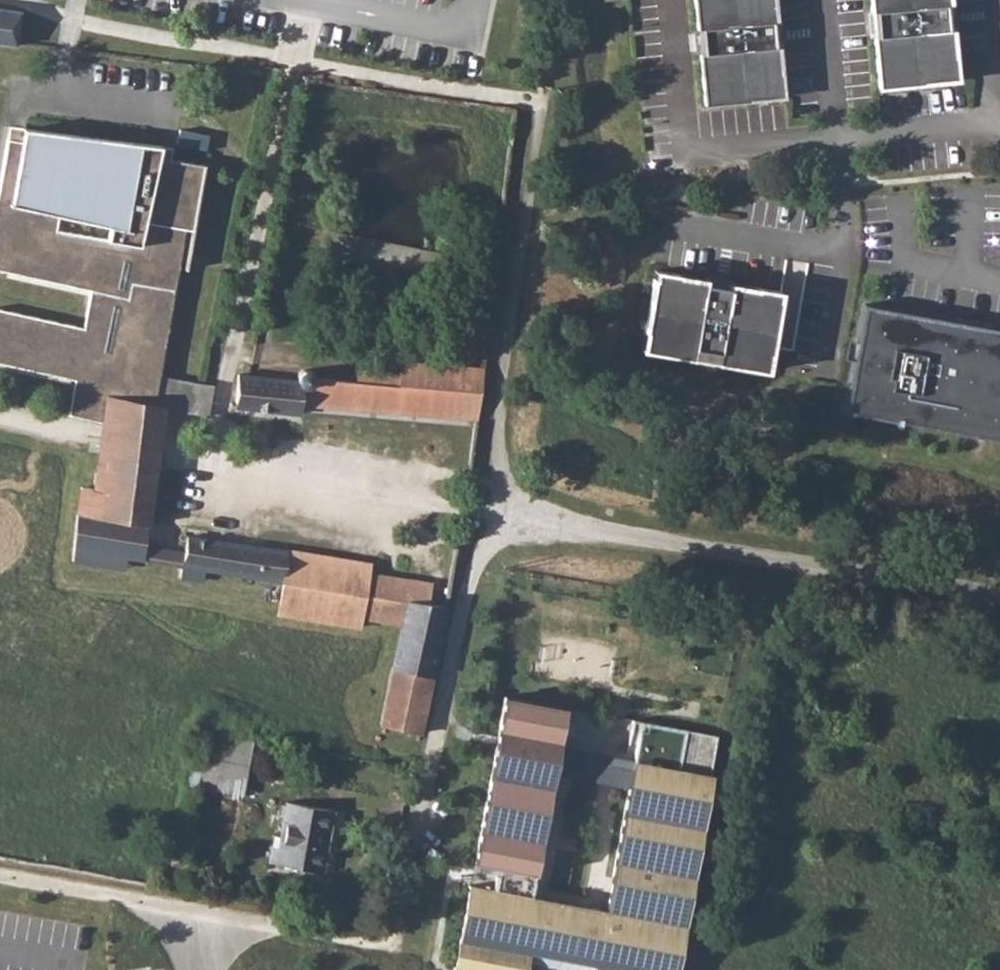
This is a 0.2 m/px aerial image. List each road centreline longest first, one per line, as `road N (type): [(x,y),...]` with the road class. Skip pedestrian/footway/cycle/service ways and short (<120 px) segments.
road 1 (residential): [(667,0),(686,149),(999,130)]

